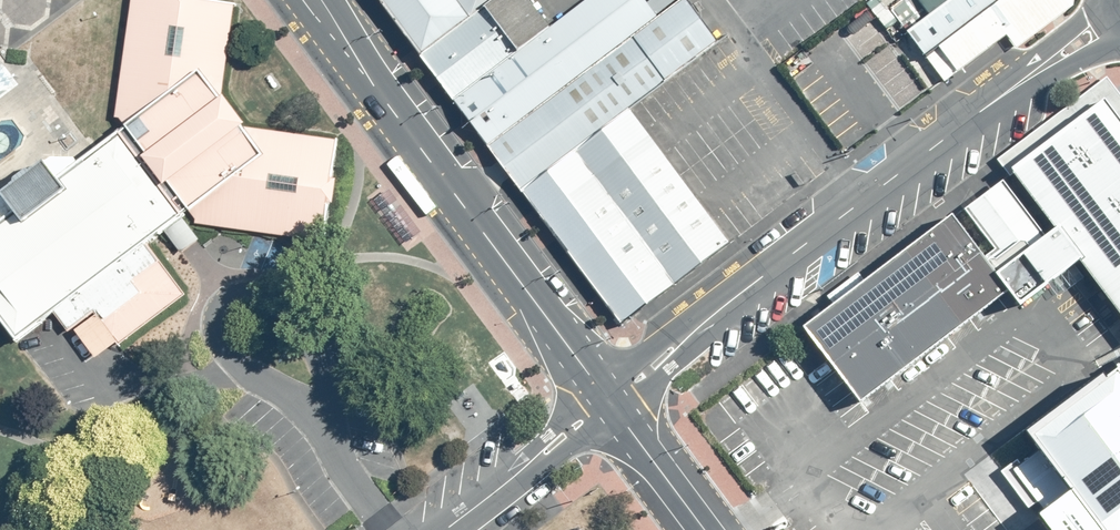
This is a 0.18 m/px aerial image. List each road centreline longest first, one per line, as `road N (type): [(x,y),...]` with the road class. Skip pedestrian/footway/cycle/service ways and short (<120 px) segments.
road 1 (tertiary): [(315,0),(597,384)]
road 2 (unclassified): [(697,328),(1021,80)]
road 3 (tertiary): [(618,415),(703,529)]
road 4 (unclassified): [(515,477),(597,384)]
road 5 (unclassified): [(697,328),(683,361),(618,415)]
road 6 (unclassified): [(618,415),(515,477)]

